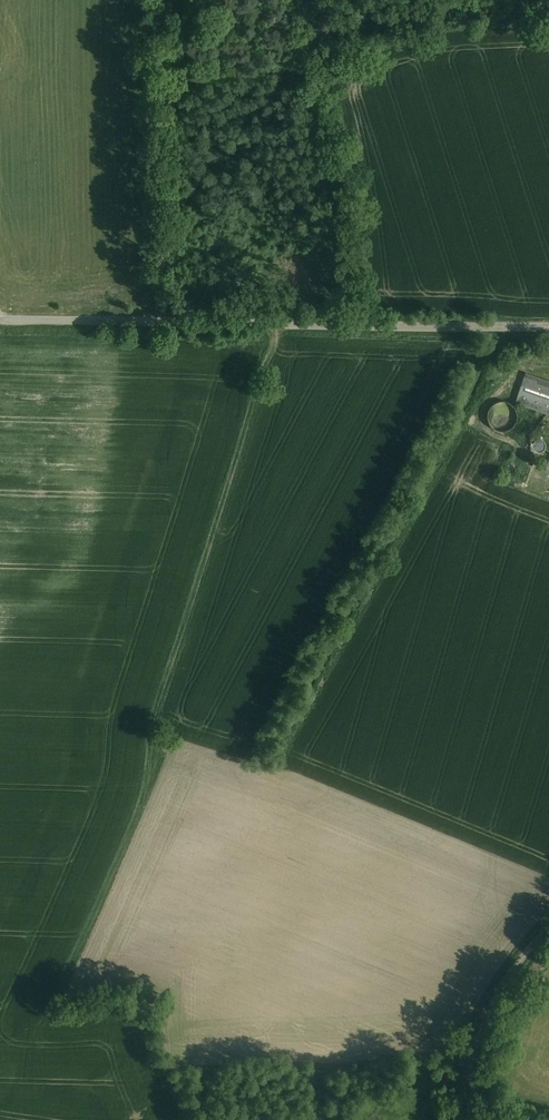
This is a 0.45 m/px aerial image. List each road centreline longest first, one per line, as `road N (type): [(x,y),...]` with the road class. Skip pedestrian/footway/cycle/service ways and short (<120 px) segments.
road 1 (track): [(71,987),(154,781),(151,730),(280,325)]
road 2 (unclassified): [(0,321),(548,326)]
road 3 (unclassified): [(452,1119),(479,1021),(548,922)]

